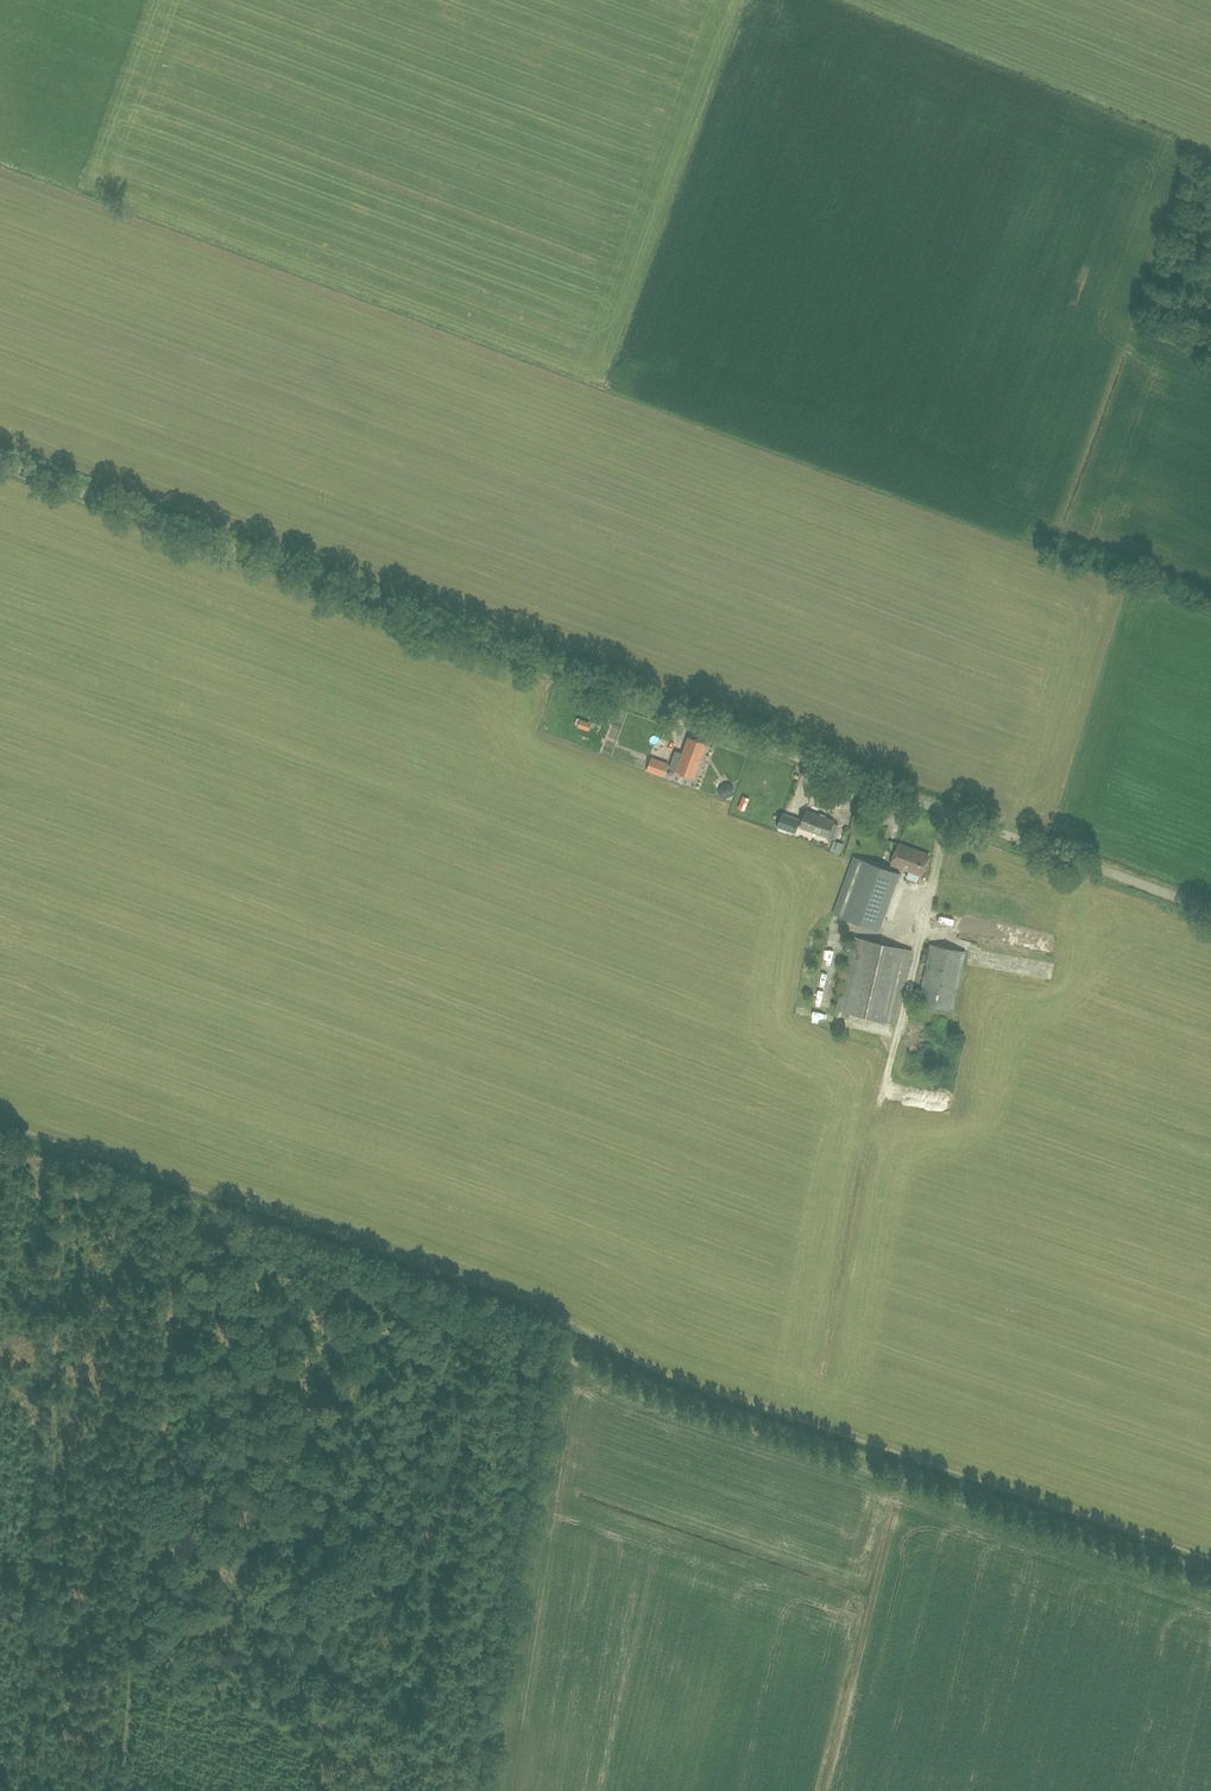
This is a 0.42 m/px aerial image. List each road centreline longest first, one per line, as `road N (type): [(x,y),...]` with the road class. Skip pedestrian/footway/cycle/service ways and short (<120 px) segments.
road 1 (unclassified): [(1210,909),(0,463)]

